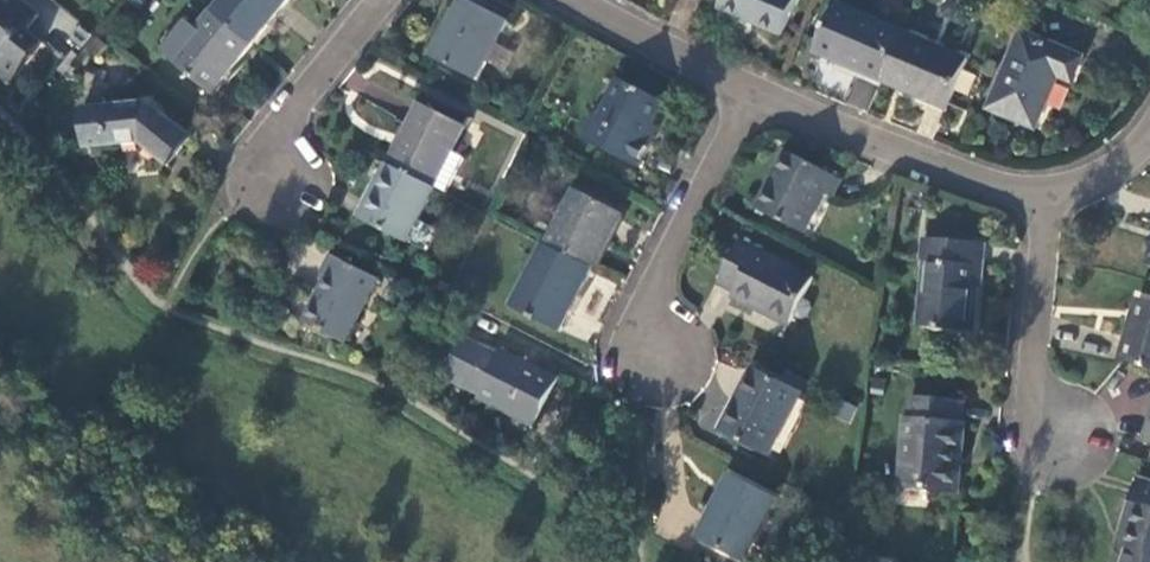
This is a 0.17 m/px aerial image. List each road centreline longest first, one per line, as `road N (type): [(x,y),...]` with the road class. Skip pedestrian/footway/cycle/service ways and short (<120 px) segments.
road 1 (residential): [(1042,182),(951,159),(753,83)]
road 2 (residential): [(753,83),(654,299),(660,356)]
road 3 (residential): [(1042,182),(1039,359),(1045,400),(1065,442)]
road 4 (residential): [(390,0),(292,116),(267,174)]
road 5 (residential): [(753,83),(608,0)]
road 6 (residential): [(1149,128),(1120,165),(1042,182)]

